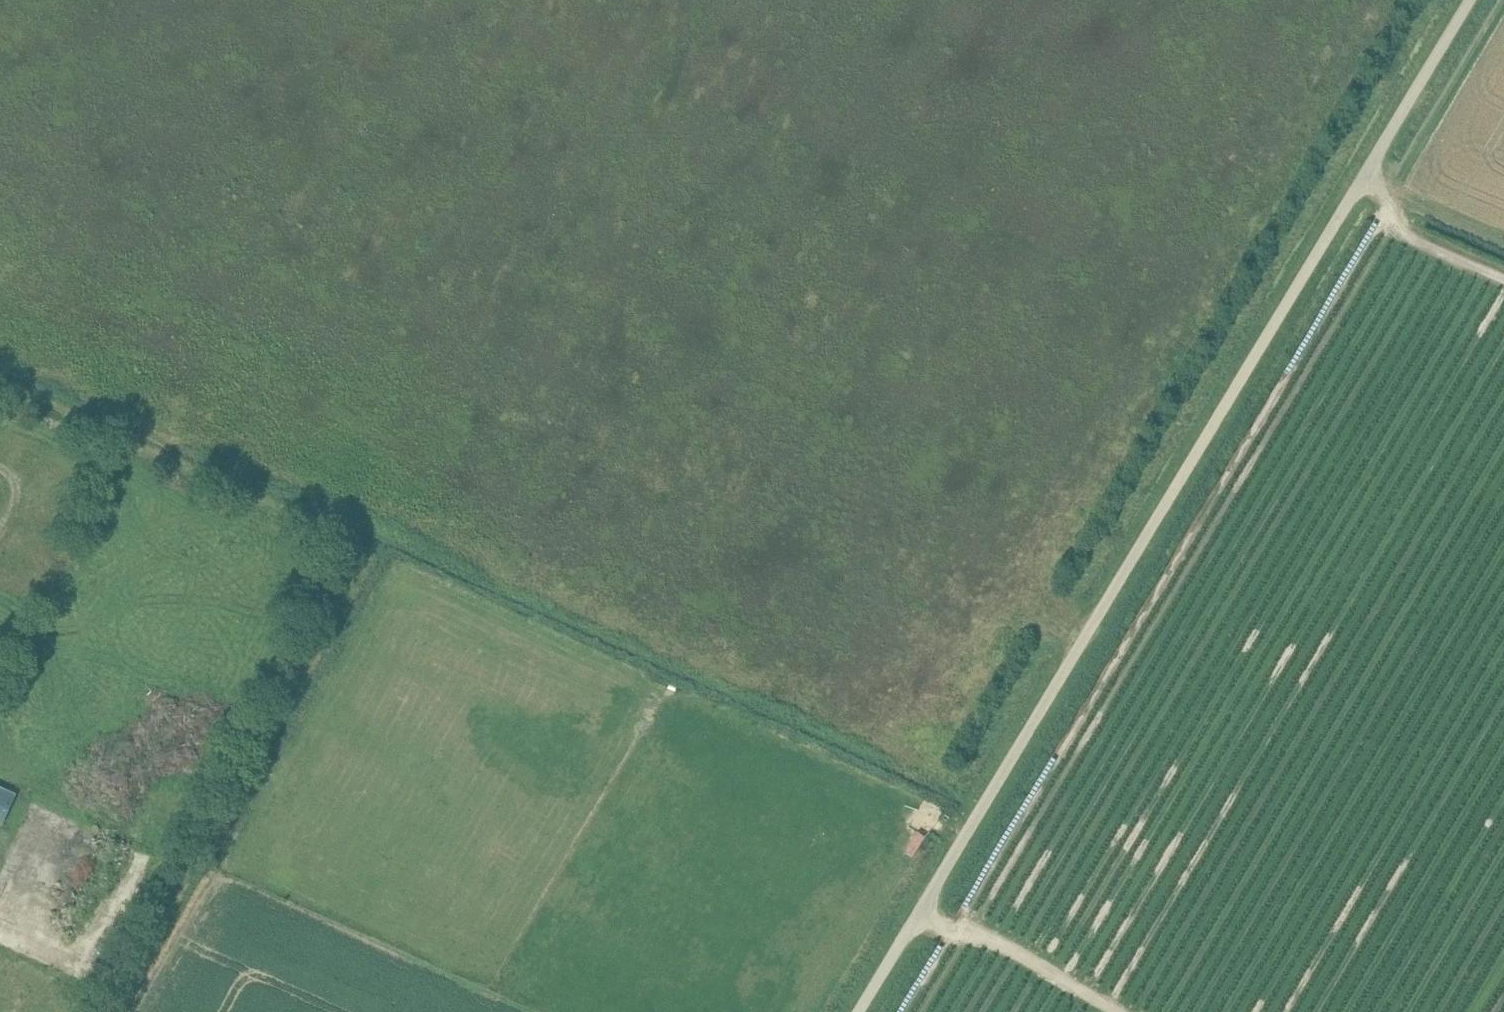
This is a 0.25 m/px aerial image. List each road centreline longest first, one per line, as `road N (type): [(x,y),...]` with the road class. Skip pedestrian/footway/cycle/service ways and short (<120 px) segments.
road 1 (unclassified): [(859,1011),(1469,0)]

